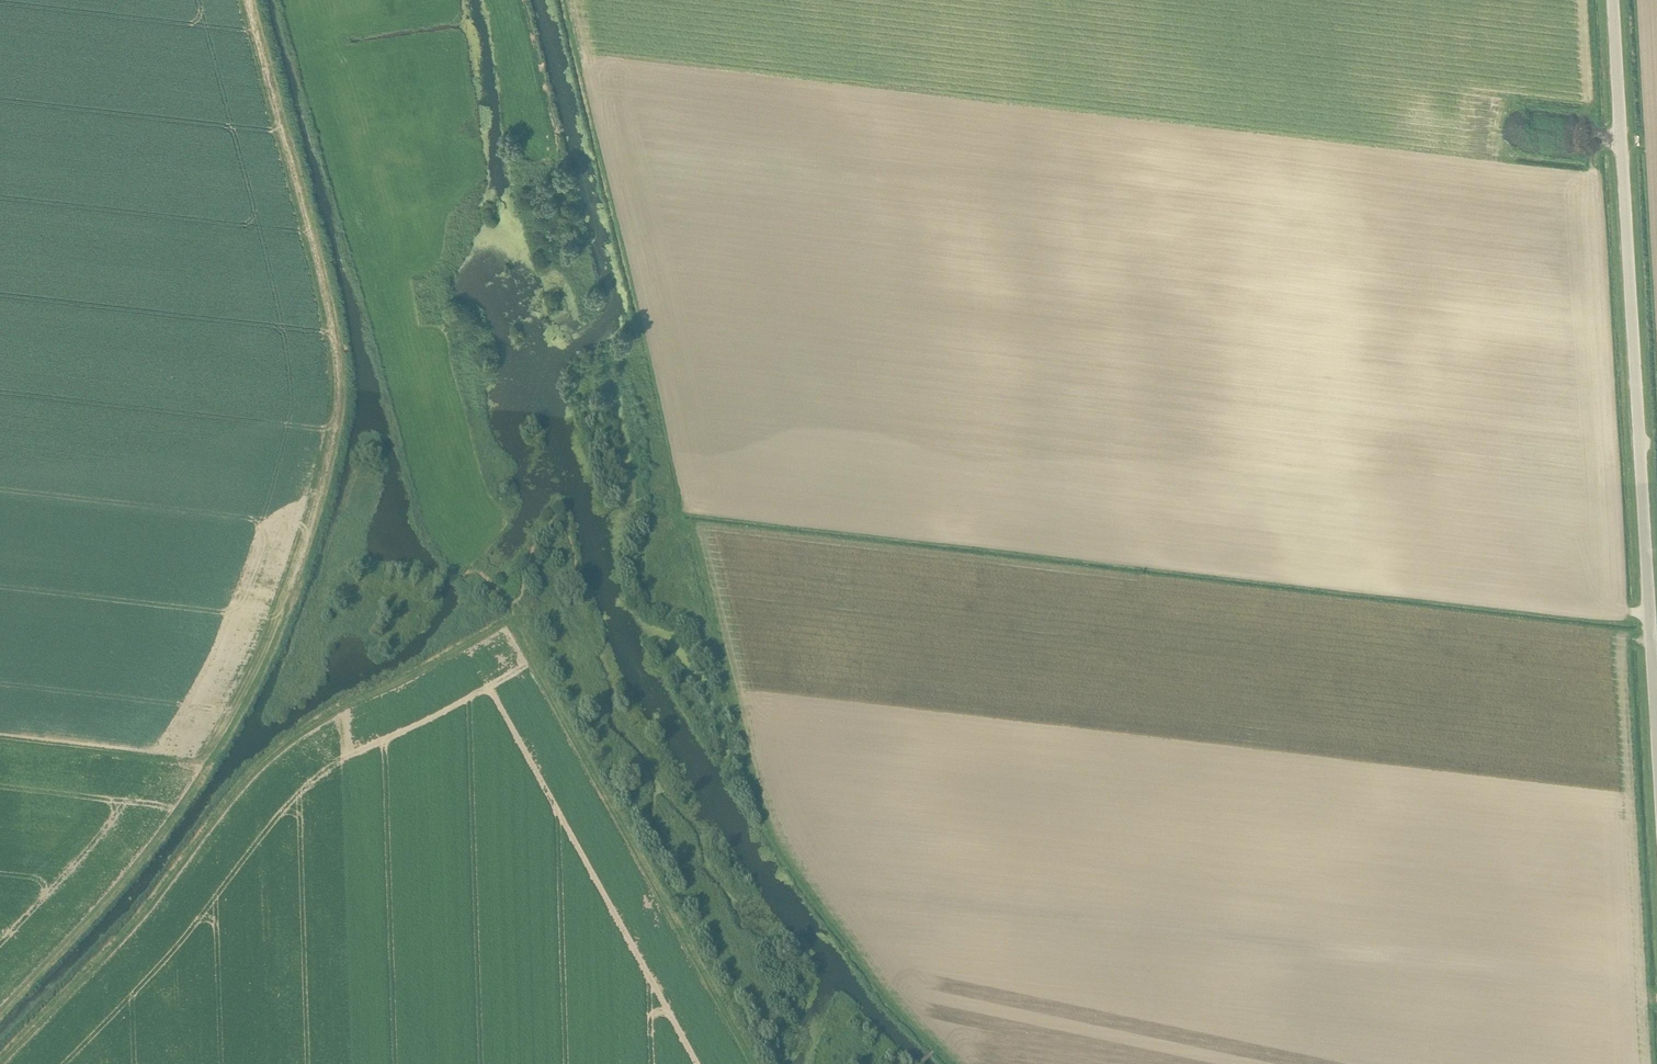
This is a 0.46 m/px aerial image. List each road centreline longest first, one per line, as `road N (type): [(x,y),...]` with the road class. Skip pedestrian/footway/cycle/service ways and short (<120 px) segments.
road 1 (unclassified): [(1612,0),(1656,751)]

